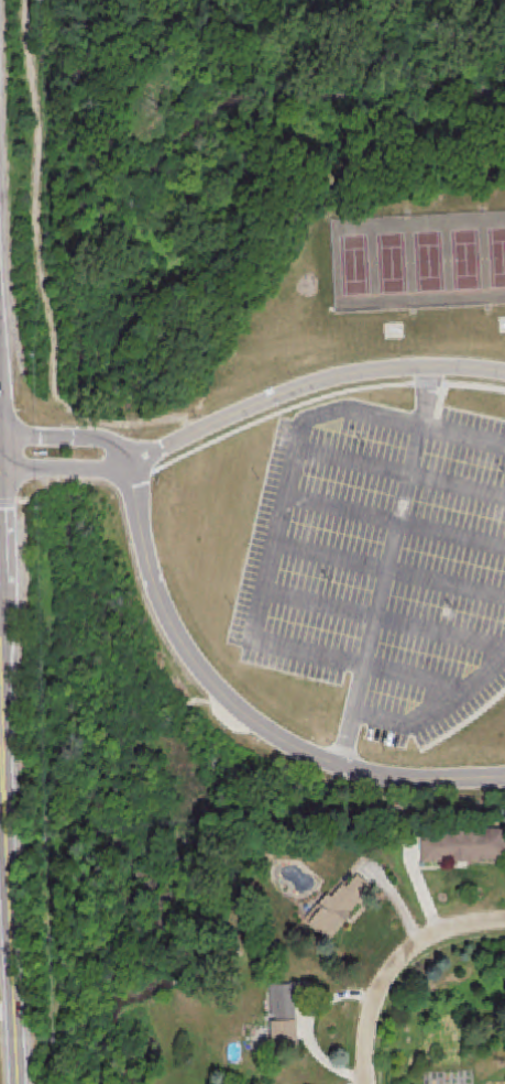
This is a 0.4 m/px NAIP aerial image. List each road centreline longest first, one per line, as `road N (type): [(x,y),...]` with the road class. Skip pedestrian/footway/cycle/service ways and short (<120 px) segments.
road 1 (tertiary): [(128,469),(168,621),(205,676),(242,712),(288,746),(363,773),(504,778)]
road 2 (tertiary): [(18,1083),(0,614)]
road 3 (residential): [(128,469),(267,399),(348,373),(504,371)]
road 4 (residential): [(504,922),(466,922),(405,953),(372,1014),(365,1083)]
road 5 (tertiary): [(128,469),(107,440),(0,438)]
road 6 (tertiary): [(0,472),(128,469)]

